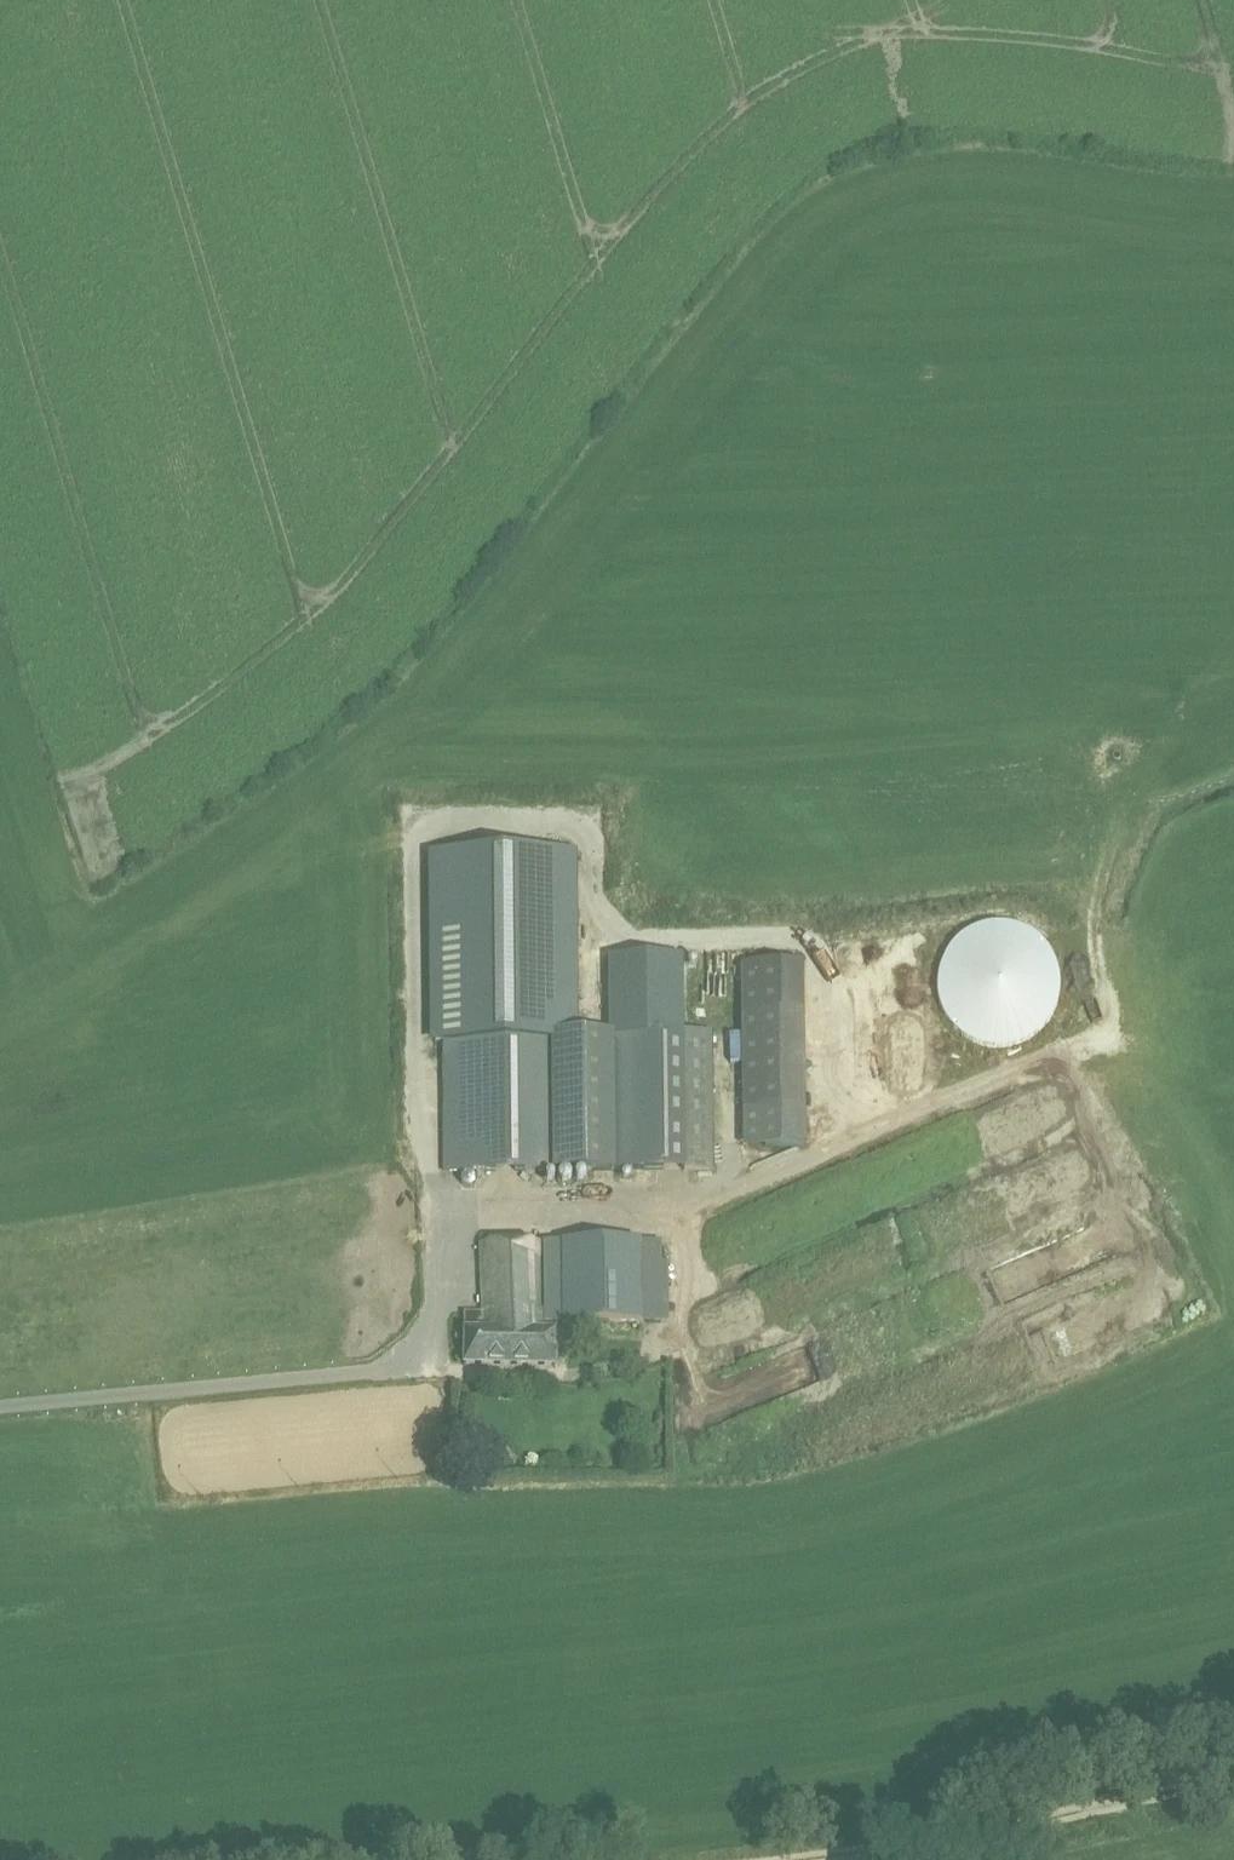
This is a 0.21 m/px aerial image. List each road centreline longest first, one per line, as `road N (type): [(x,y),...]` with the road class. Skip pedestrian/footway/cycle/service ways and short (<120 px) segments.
road 1 (track): [(799,1859),(1003,1827),(1233,1776)]

